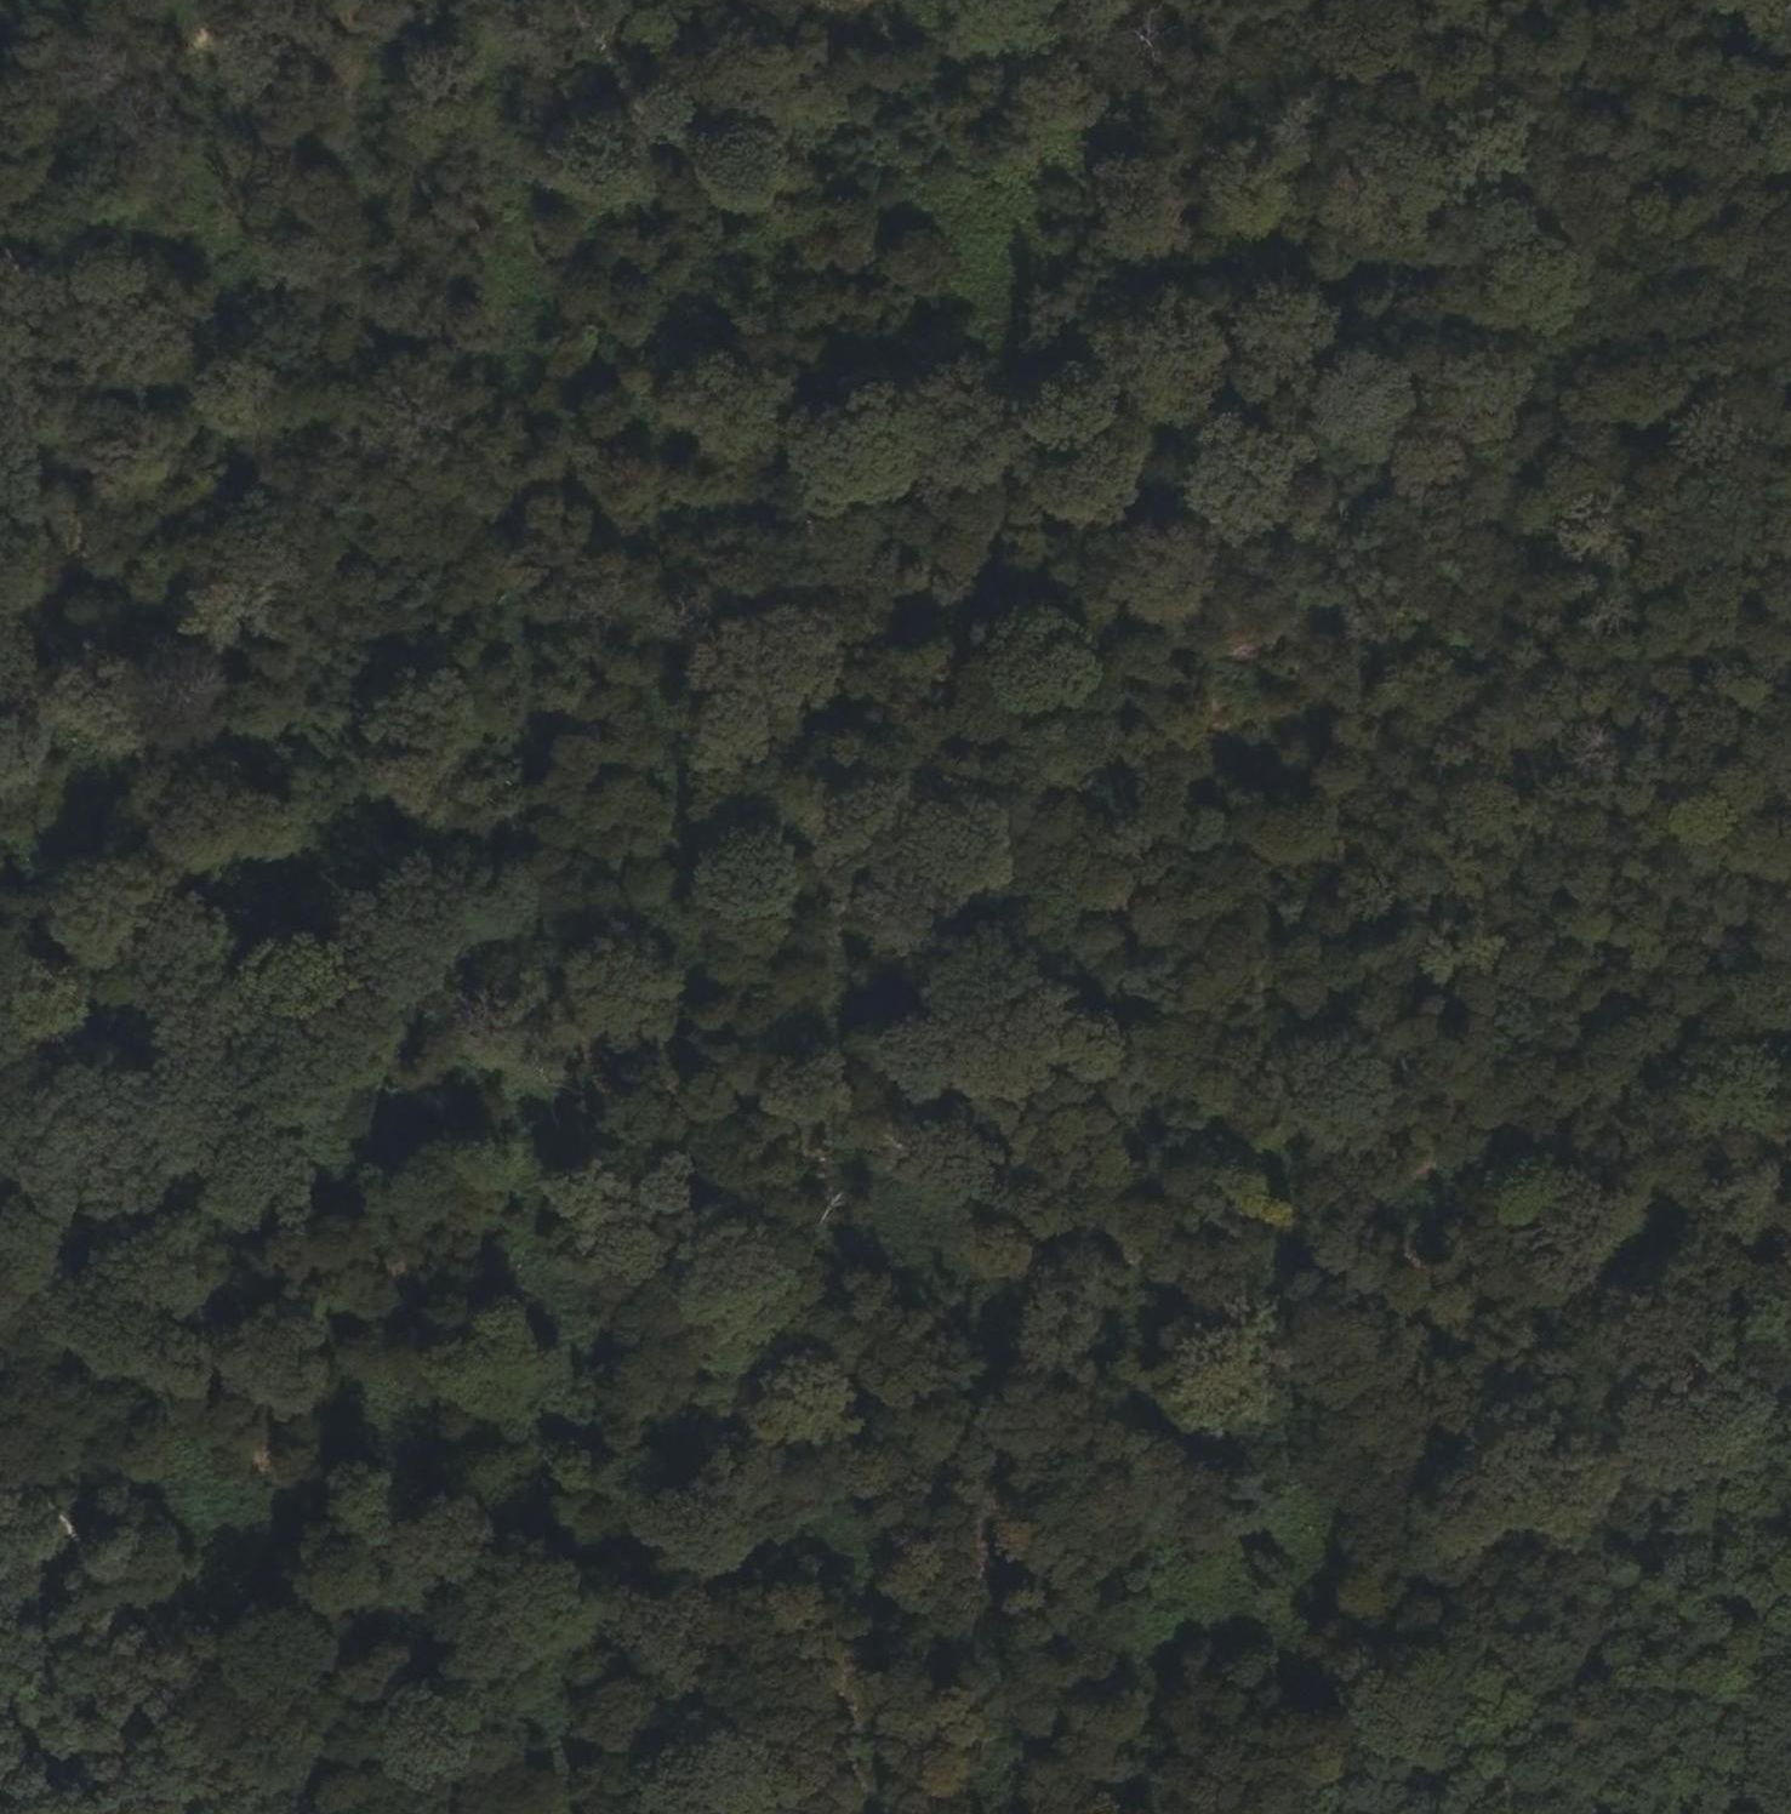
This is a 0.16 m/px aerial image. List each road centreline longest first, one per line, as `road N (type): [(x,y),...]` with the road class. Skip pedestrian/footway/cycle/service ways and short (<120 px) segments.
road 1 (track): [(1255,1813),(1790,1384)]
road 2 (track): [(319,1813),(0,1428)]

